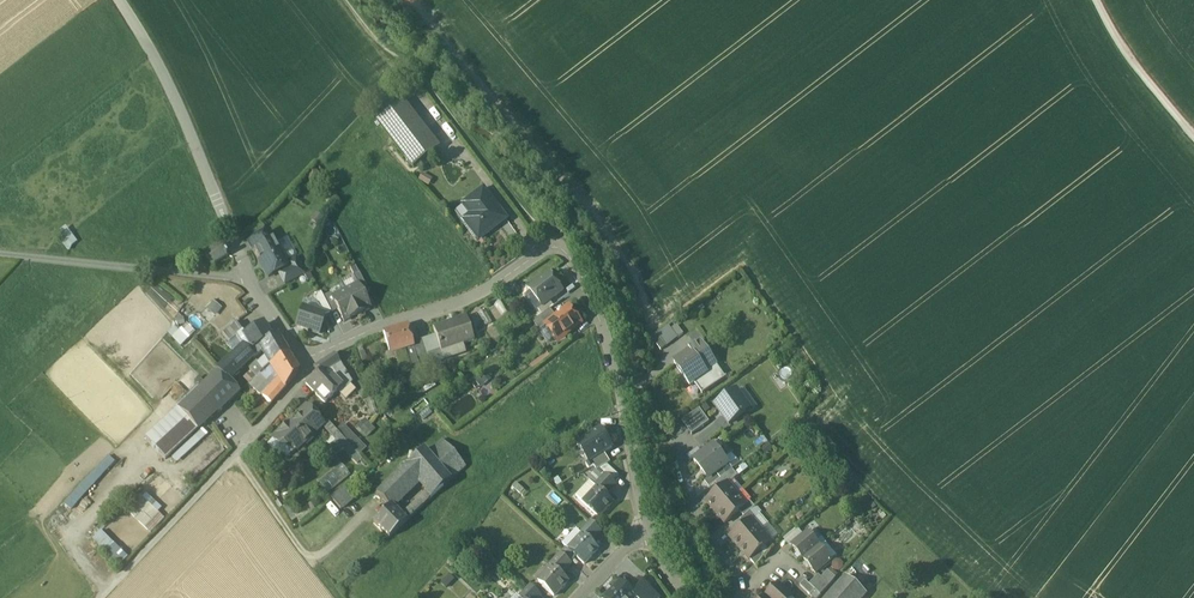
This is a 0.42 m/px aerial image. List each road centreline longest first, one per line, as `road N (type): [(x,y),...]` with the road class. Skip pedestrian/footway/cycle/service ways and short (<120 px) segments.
road 1 (residential): [(308,357),(471,298),(540,252),(563,249),(582,276),(620,384),(651,530)]
road 2 (residential): [(119,0),(192,136),(248,278)]
road 3 (residential): [(0,256),(248,278)]
road 4 (track): [(1097,0),(1127,51),(1193,131)]
road 5 (residential): [(748,590),(706,536),(681,451)]
road 6 (residential): [(308,357),(306,375),(238,460)]

